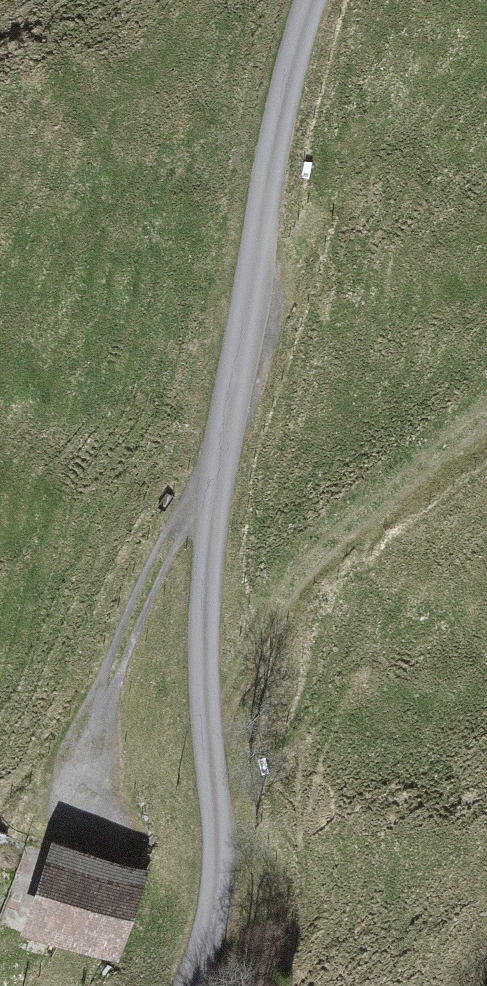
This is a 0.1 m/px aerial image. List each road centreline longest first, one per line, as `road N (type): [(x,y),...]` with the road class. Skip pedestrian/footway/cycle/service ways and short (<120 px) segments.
road 1 (unclassified): [(311,0),(285,101),(228,439),(210,601),(218,798),(208,927),(180,985)]
road 2 (track): [(486,418),(302,559),(213,687)]

